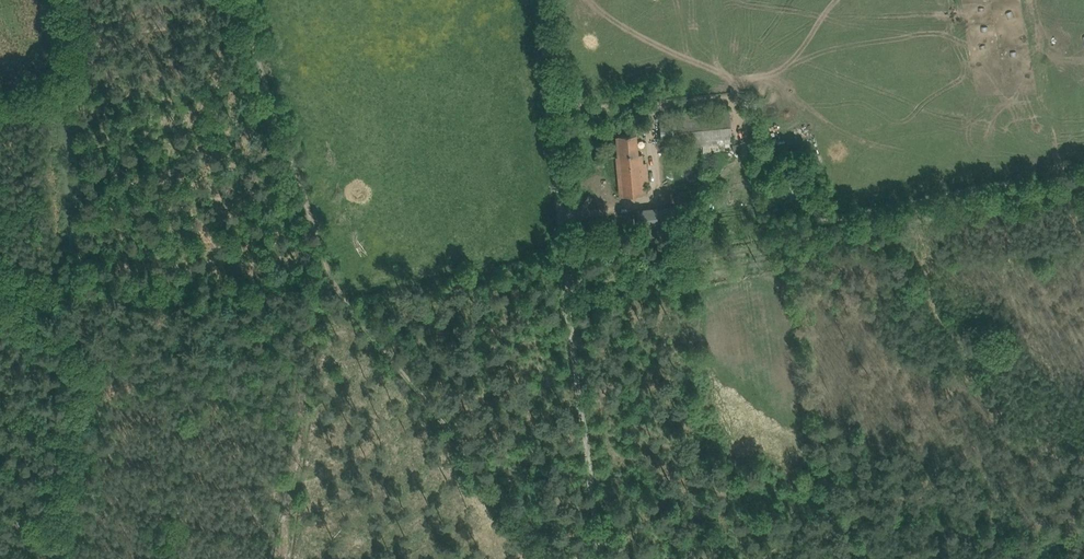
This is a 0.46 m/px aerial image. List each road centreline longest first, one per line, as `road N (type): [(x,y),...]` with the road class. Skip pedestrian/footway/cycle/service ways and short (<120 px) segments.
road 1 (track): [(1083,185),(562,288)]
road 2 (track): [(343,297),(552,558)]
road 3 (track): [(239,0),(343,297)]
road 4 (track): [(562,288),(599,558)]
road 5 (unclassified): [(557,243),(533,0)]
road 6 (track): [(559,259),(343,297)]

